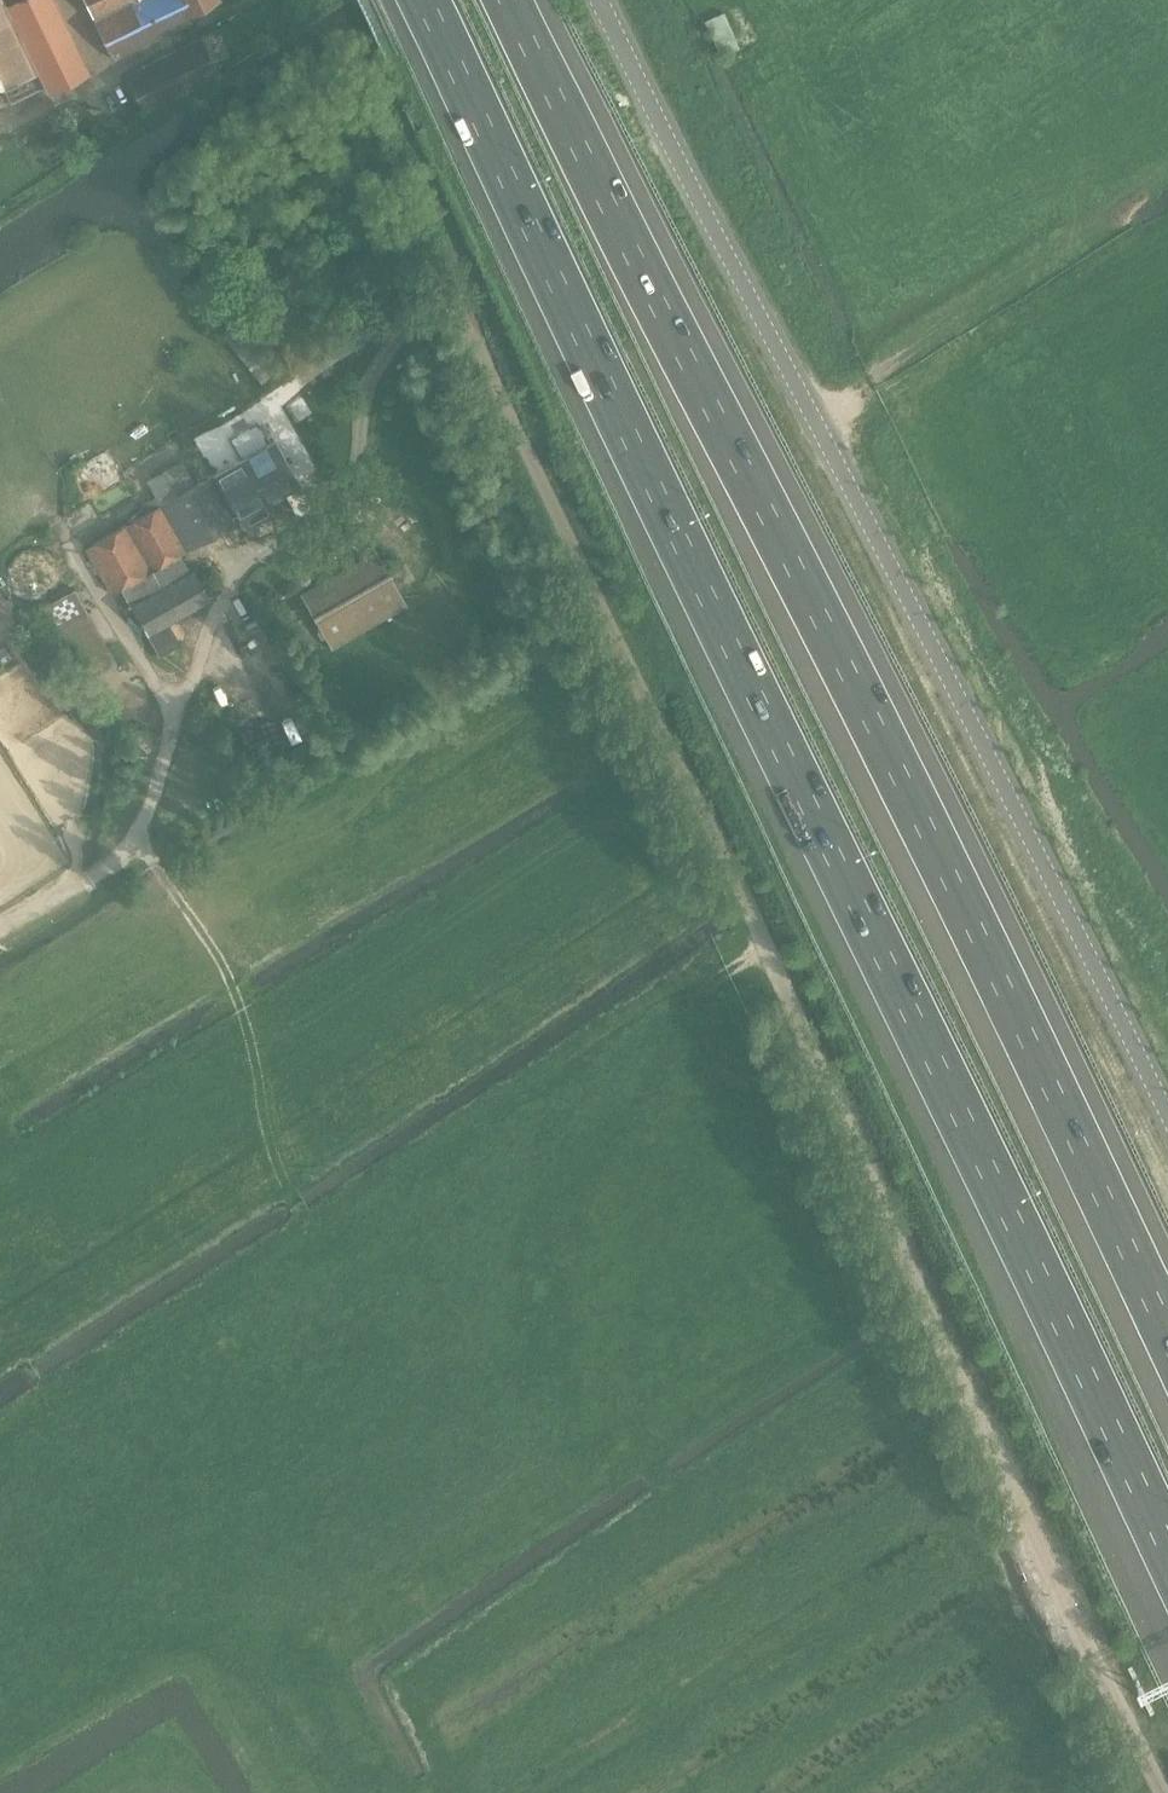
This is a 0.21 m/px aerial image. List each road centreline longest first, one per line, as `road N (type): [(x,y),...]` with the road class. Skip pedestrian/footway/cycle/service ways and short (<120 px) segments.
road 1 (motorway): [(424,0),(1167,1572)]
road 2 (unclassified): [(1165,1792),(455,289)]
road 3 (motorway): [(1167,1344),(507,0)]
road 4 (unclassified): [(1167,1115),(599,0)]
road 5 (track): [(455,289),(348,90),(369,47),(437,0)]

